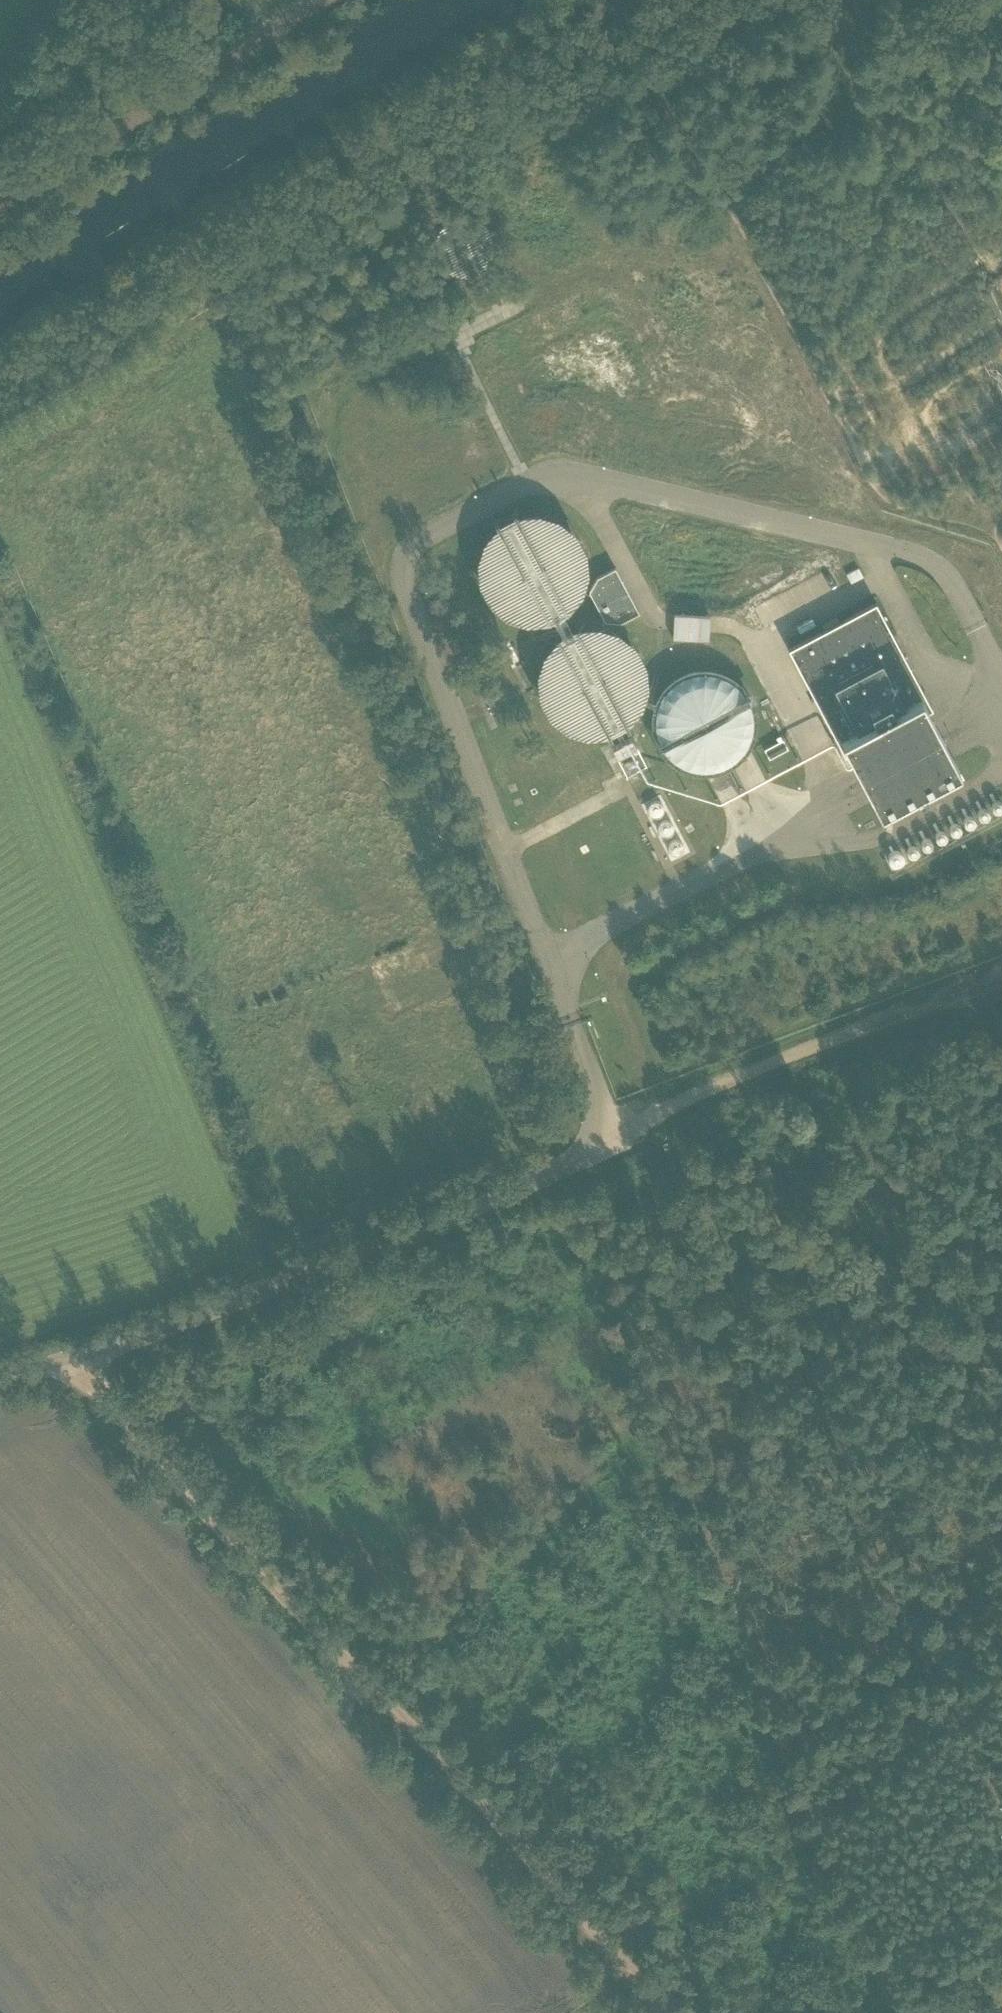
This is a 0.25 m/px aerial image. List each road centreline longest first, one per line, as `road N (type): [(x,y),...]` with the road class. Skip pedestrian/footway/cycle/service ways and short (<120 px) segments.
road 1 (track): [(63,1362),(201,1520),(667,2012)]
road 2 (unclassified): [(0,1380),(418,1231),(597,1149),(611,1130)]
road 3 (track): [(997,994),(611,1130)]
road 4 (unclassified): [(0,197),(314,0)]

